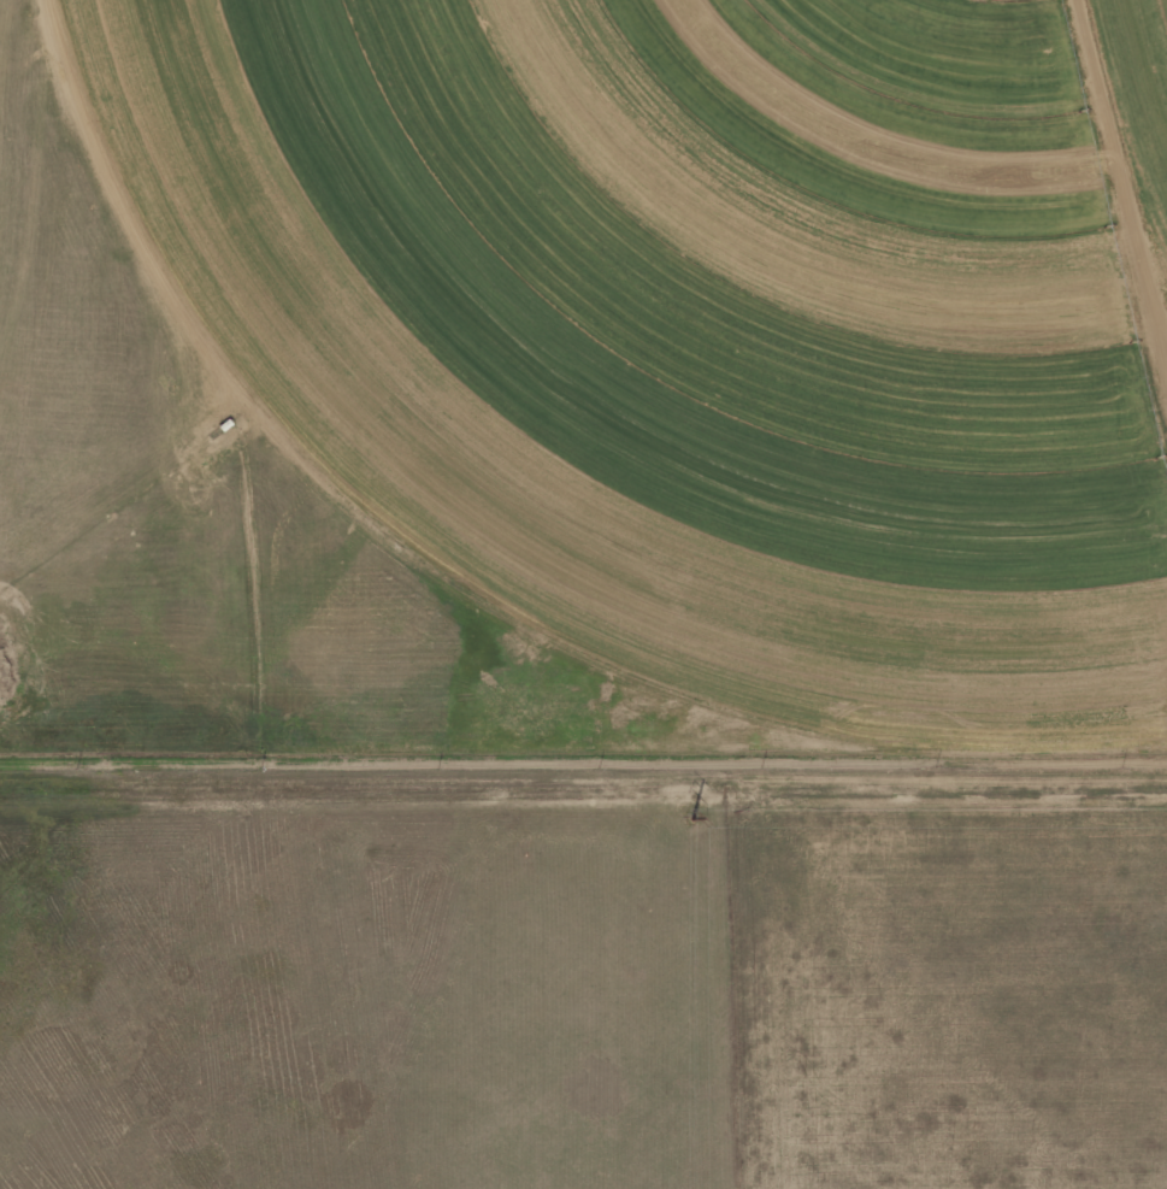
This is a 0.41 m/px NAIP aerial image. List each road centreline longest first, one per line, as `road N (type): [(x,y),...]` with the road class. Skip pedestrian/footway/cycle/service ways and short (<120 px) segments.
road 1 (residential): [(0,787),(1166,794)]

